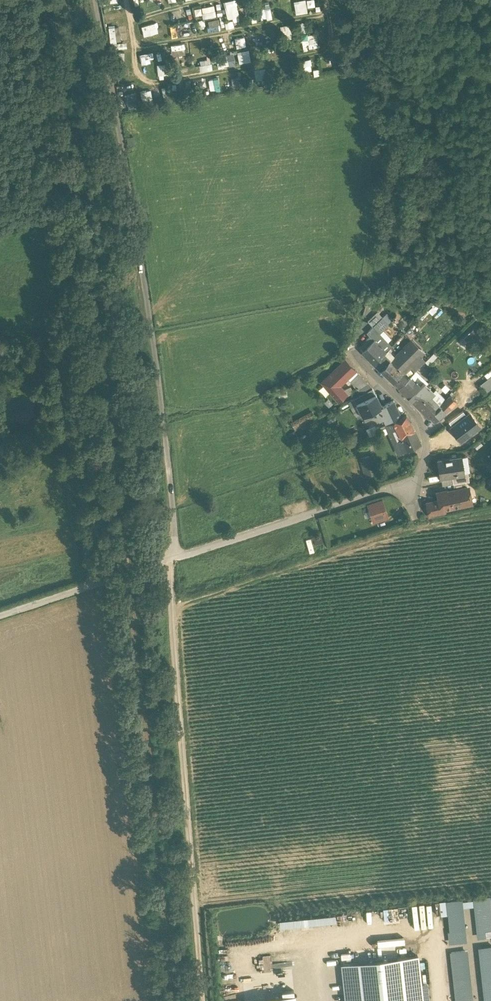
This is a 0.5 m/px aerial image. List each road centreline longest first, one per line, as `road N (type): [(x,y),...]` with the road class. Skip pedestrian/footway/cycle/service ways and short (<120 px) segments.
road 1 (track): [(204,1000),(171,559)]
road 2 (track): [(174,607),(391,535),(490,516)]
road 3 (track): [(351,0),(377,112),(365,291)]
road 4 (track): [(93,585),(57,335)]
road 5 (unclassified): [(316,513),(109,580)]
road 6 (residential): [(359,314),(356,356),(424,432),(416,476)]

